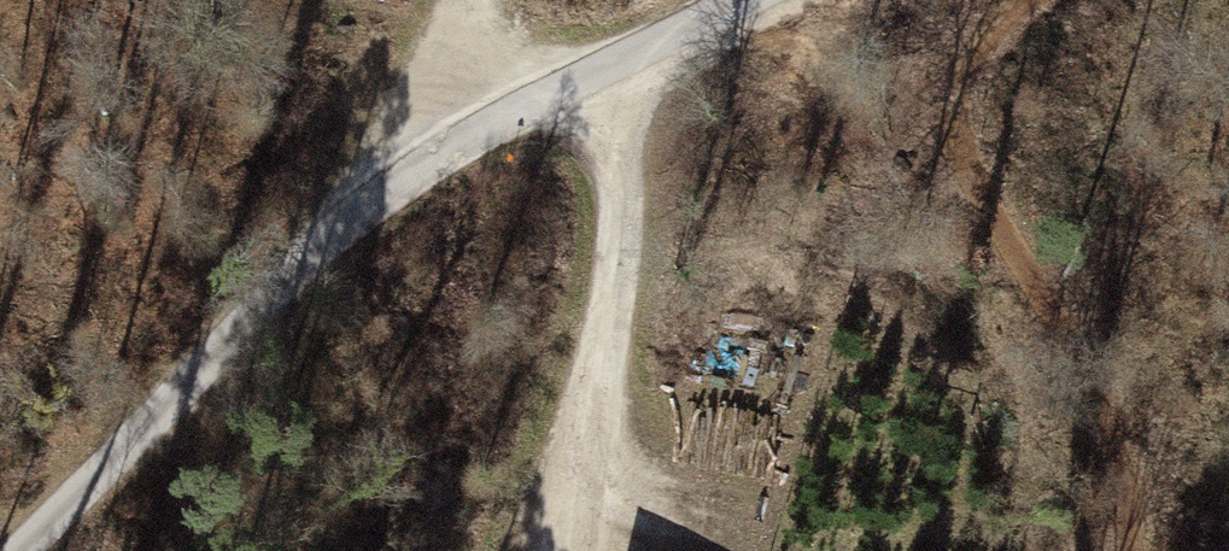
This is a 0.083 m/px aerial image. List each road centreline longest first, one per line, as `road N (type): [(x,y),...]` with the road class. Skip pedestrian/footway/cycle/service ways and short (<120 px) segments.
road 1 (track): [(15,550),(317,248),(431,161),(713,0)]
road 2 (track): [(588,72),(622,149),(612,296),(566,550)]
road 3 (track): [(431,161),(431,91),(474,0)]

